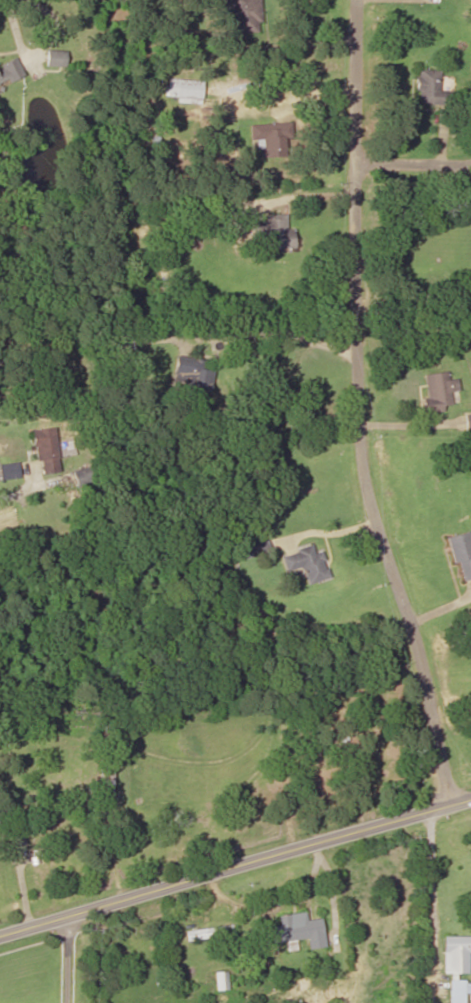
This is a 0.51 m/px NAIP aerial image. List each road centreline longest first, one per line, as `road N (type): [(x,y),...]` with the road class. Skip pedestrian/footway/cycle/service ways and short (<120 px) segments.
road 1 (residential): [(448,805),(421,669),(357,443),(347,0)]
road 2 (tertiary): [(0,929),(470,799)]
road 3 (residential): [(346,167),(470,163)]

